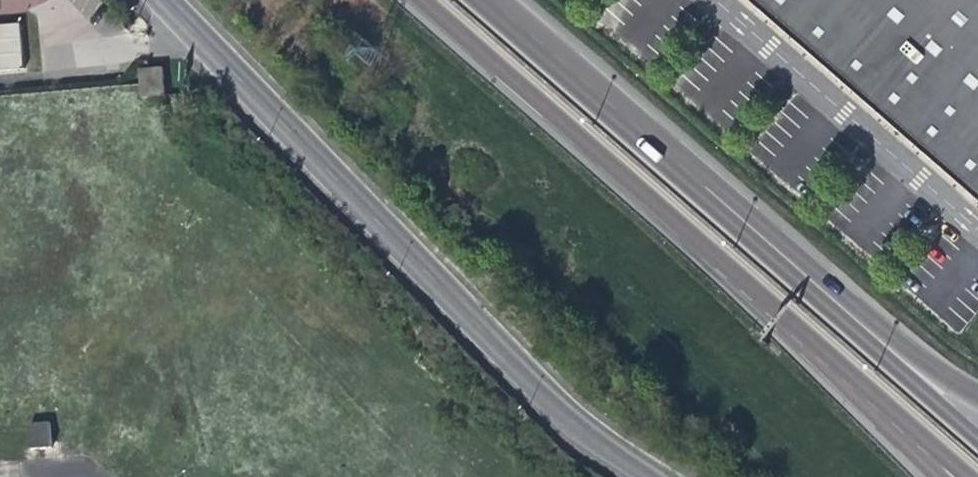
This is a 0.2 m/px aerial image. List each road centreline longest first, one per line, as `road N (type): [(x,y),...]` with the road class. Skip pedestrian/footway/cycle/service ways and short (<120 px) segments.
road 1 (unclassified): [(654,476),(590,437),(155,0)]
road 2 (trunk): [(977,441),(475,0)]
road 3 (trunk): [(977,397),(500,0)]
road 4 (trunk): [(421,0),(736,274)]
road 5 (trunk): [(736,274),(965,476)]
road 6 (trunk): [(736,274),(933,476)]

